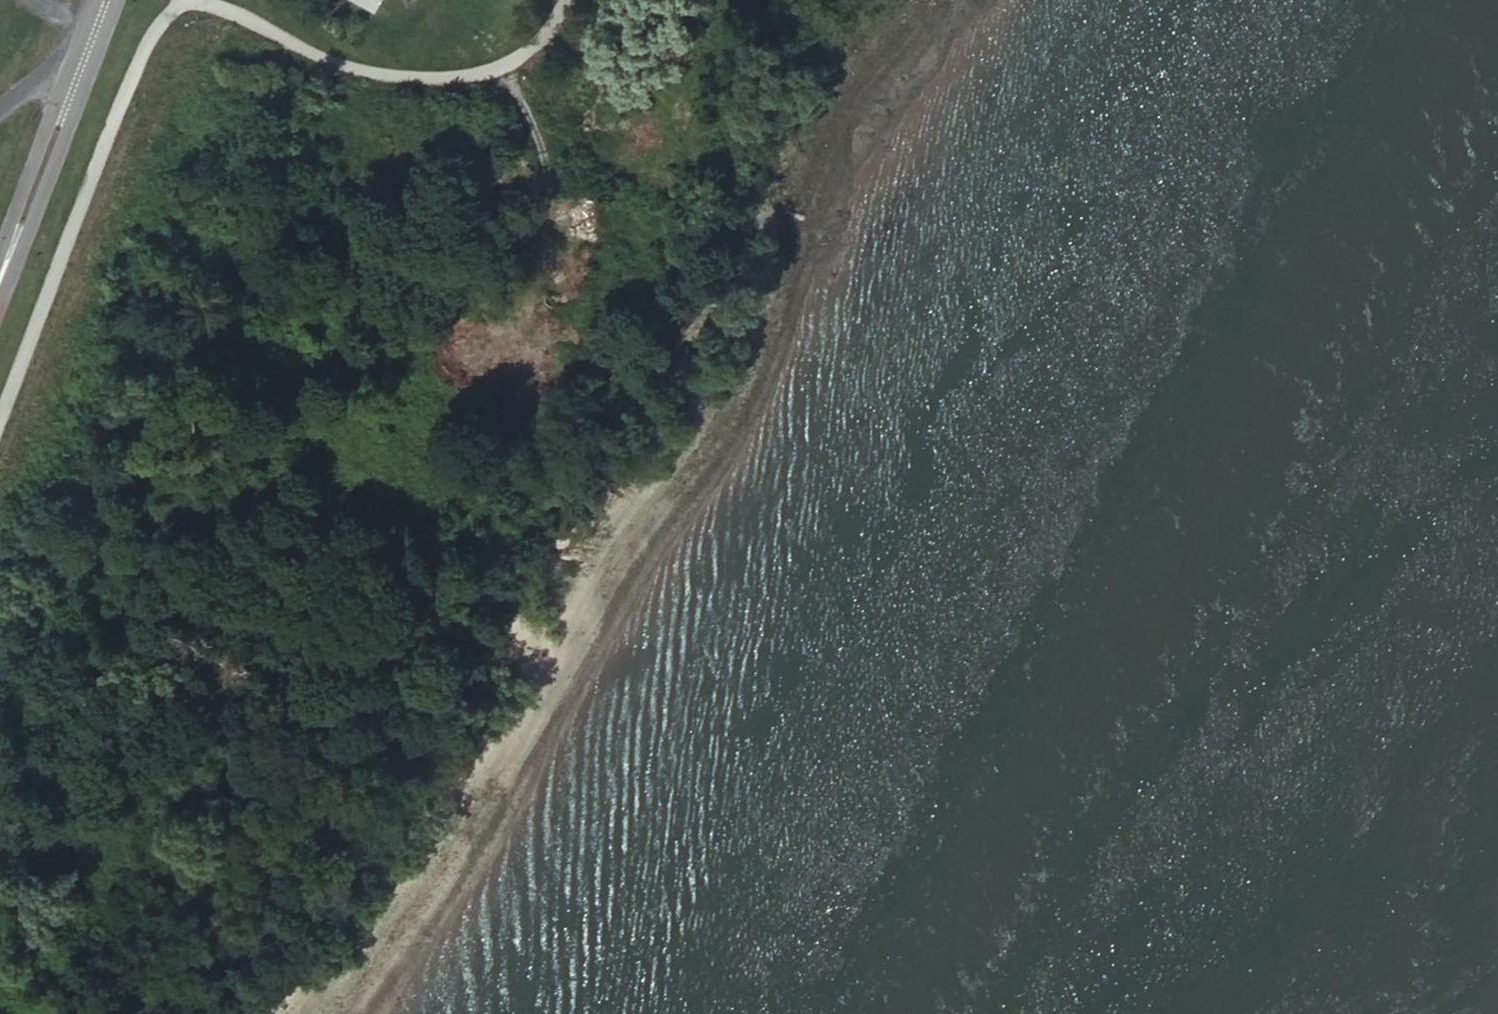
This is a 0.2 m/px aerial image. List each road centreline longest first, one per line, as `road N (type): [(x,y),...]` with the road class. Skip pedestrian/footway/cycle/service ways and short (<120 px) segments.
road 1 (secondary): [(87,47),(0,278)]
road 2 (track): [(489,71),(567,170),(584,240)]

